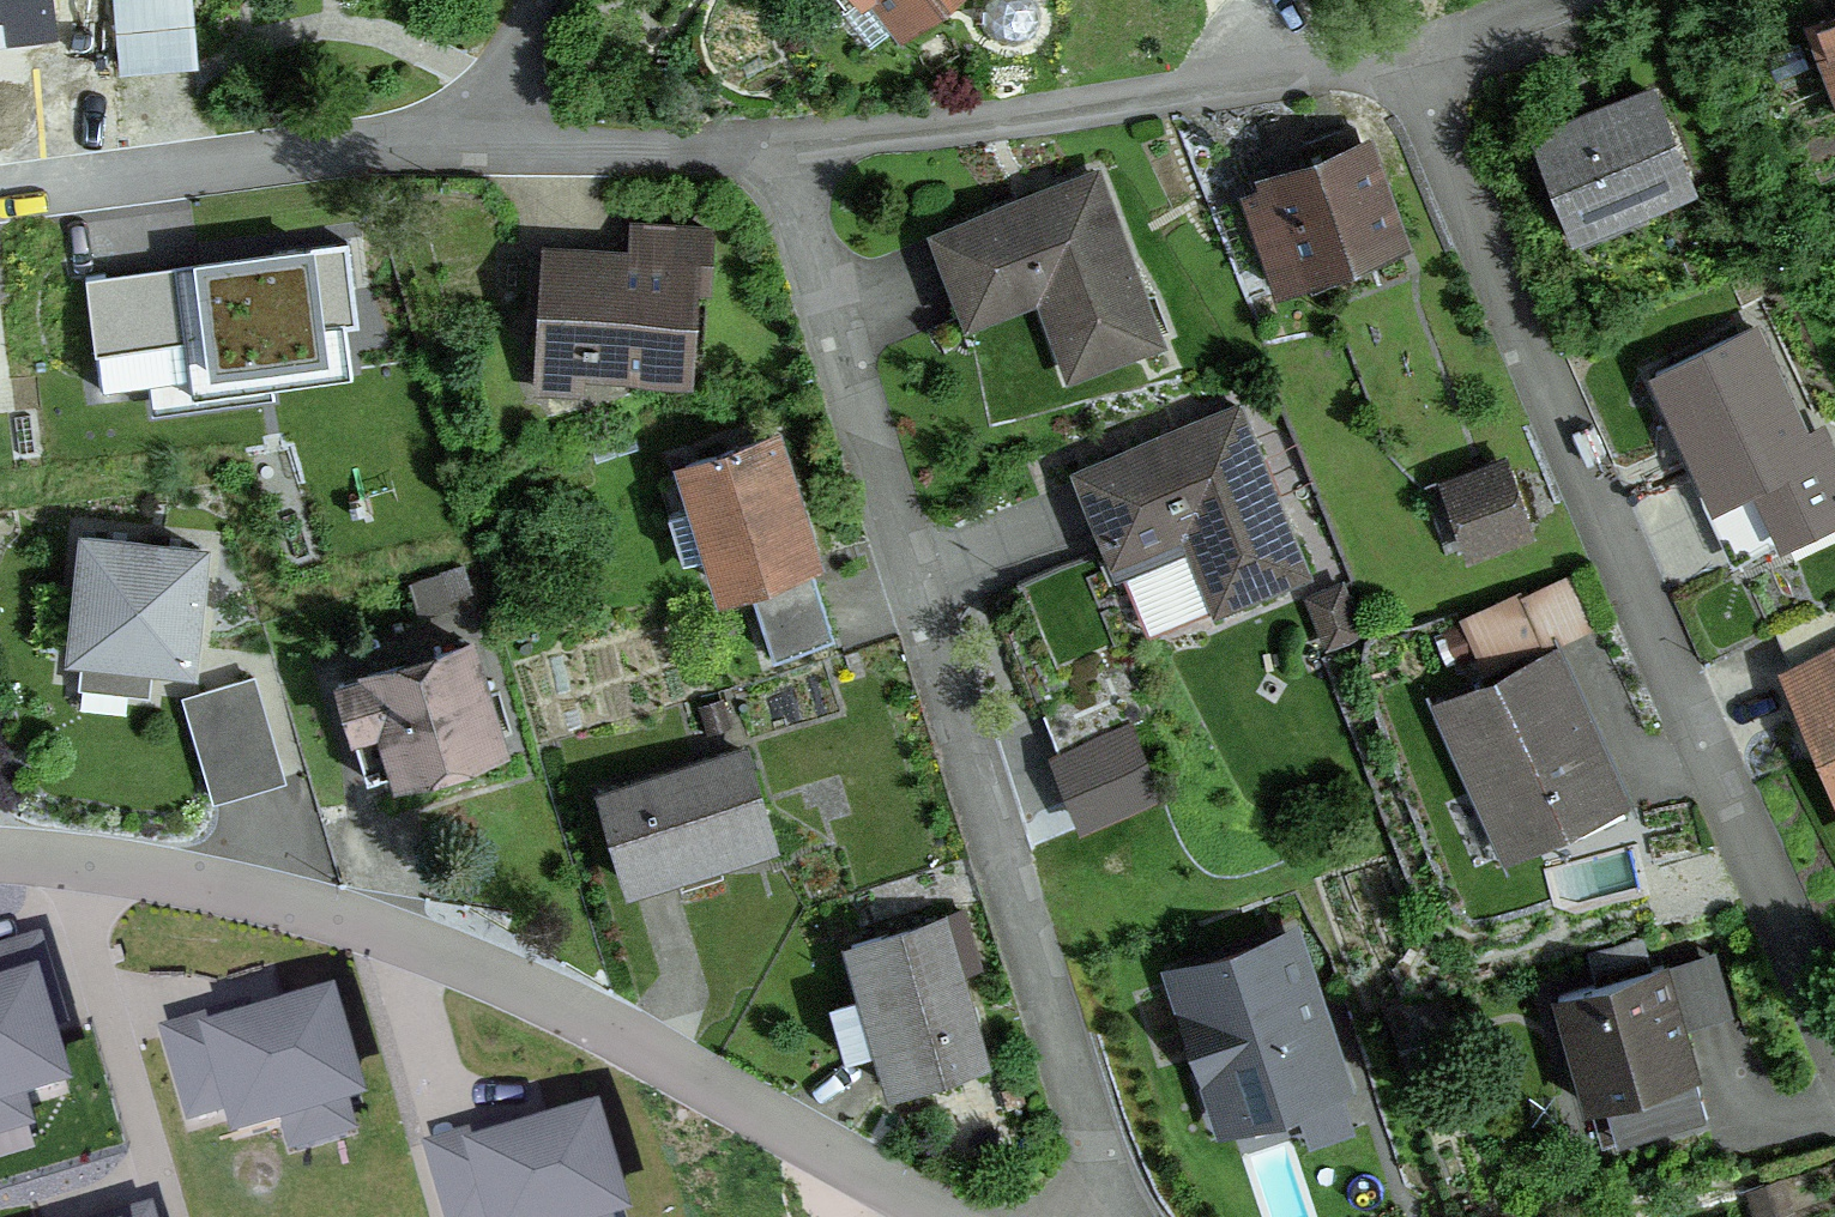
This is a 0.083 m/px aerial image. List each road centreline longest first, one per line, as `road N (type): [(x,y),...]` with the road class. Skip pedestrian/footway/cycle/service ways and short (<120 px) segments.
road 1 (residential): [(769,145),(1399,51),(1834,1047)]
road 2 (residential): [(769,145),(1093,1173),(1089,1216)]
road 3 (residential): [(0,855),(226,888),(484,968),(954,1216)]
road 4 (residential): [(448,145),(0,202)]
road 5 (residential): [(448,145),(769,145)]
road 6 (track): [(1399,51),(1571,0)]
road 7 (unclassified): [(530,0),(448,145)]

